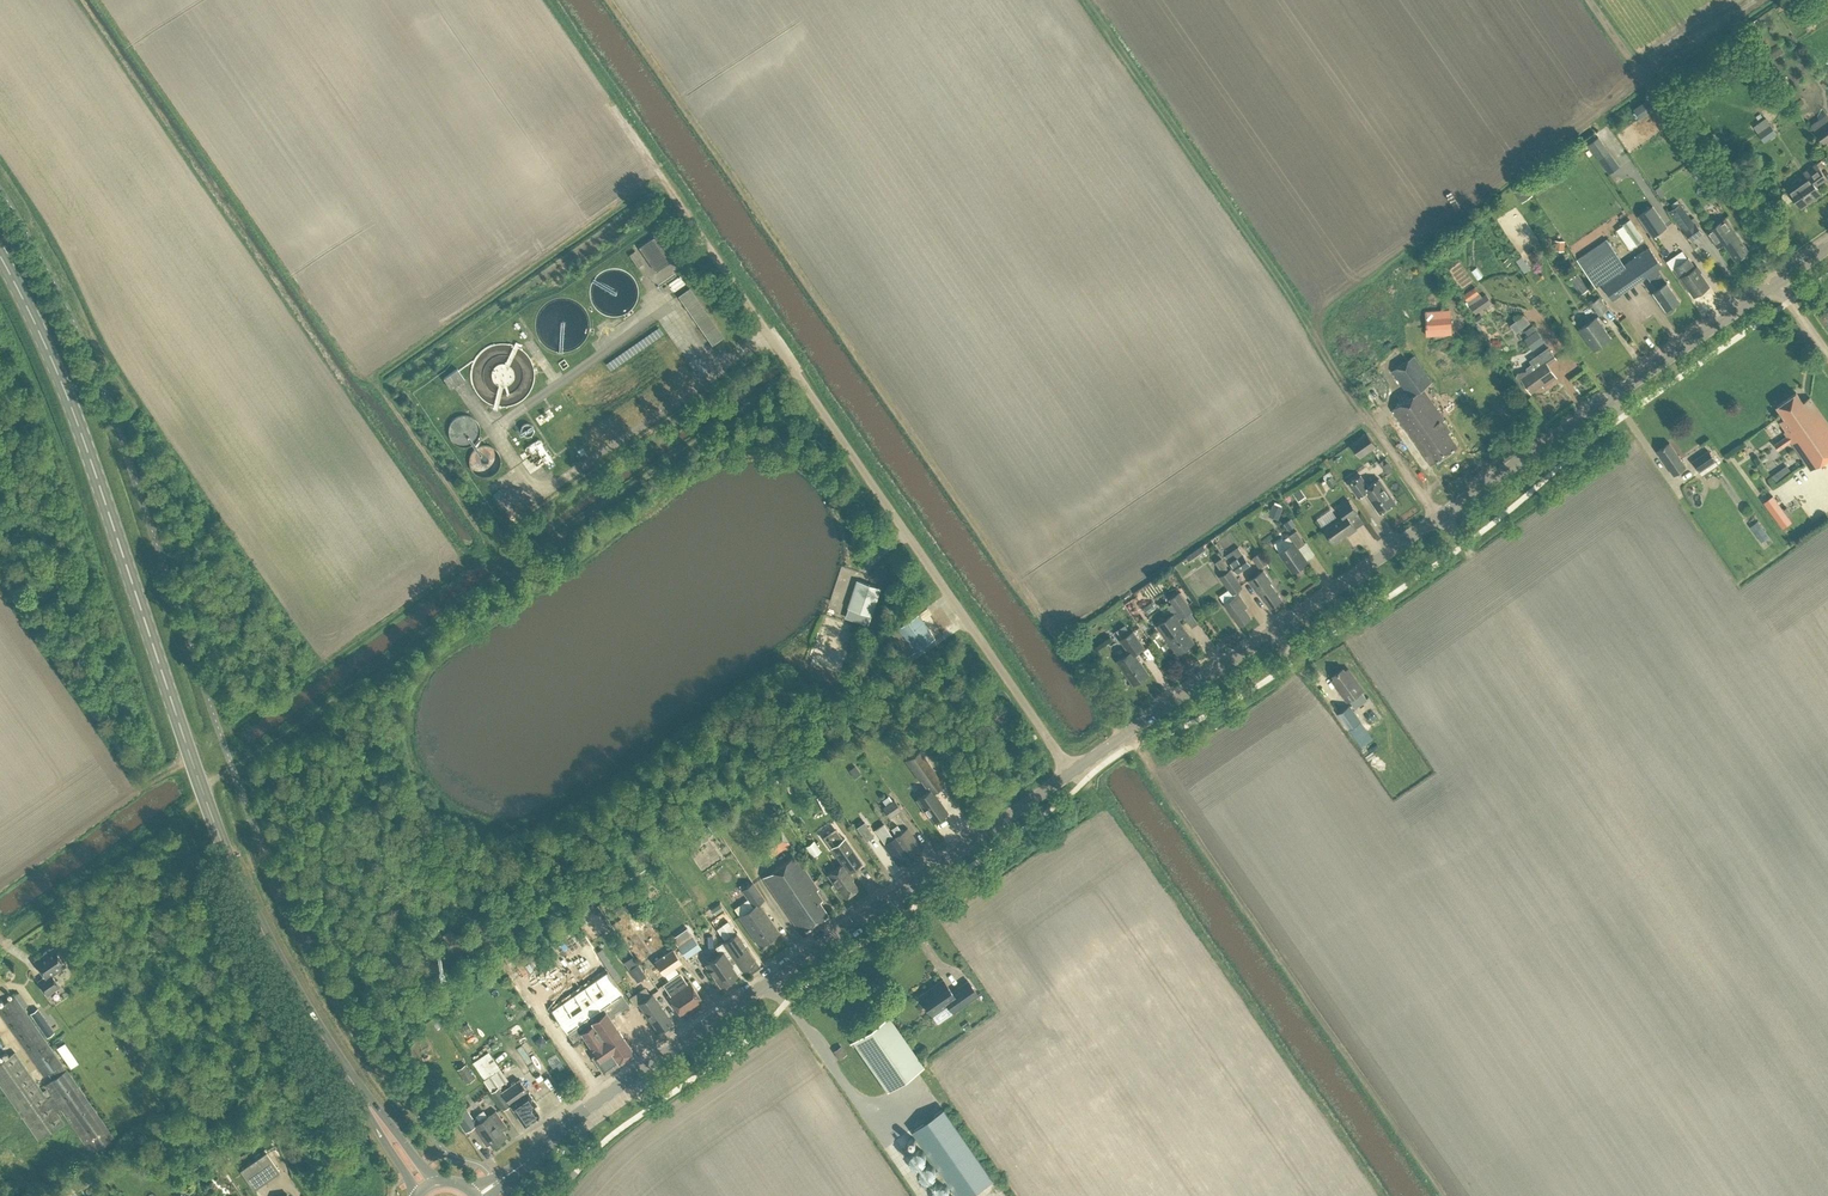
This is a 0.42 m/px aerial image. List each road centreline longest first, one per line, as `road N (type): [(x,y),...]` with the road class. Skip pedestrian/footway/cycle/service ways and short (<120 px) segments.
road 1 (tertiary): [(476,1195),(600,1098),(1827,245)]
road 2 (primary): [(425,1188),(253,912),(204,795),(59,369),(0,253)]
road 3 (track): [(180,811),(795,372)]
road 4 (track): [(180,811),(10,925),(9,946)]
road 5 (track): [(550,0),(616,95),(615,106)]

